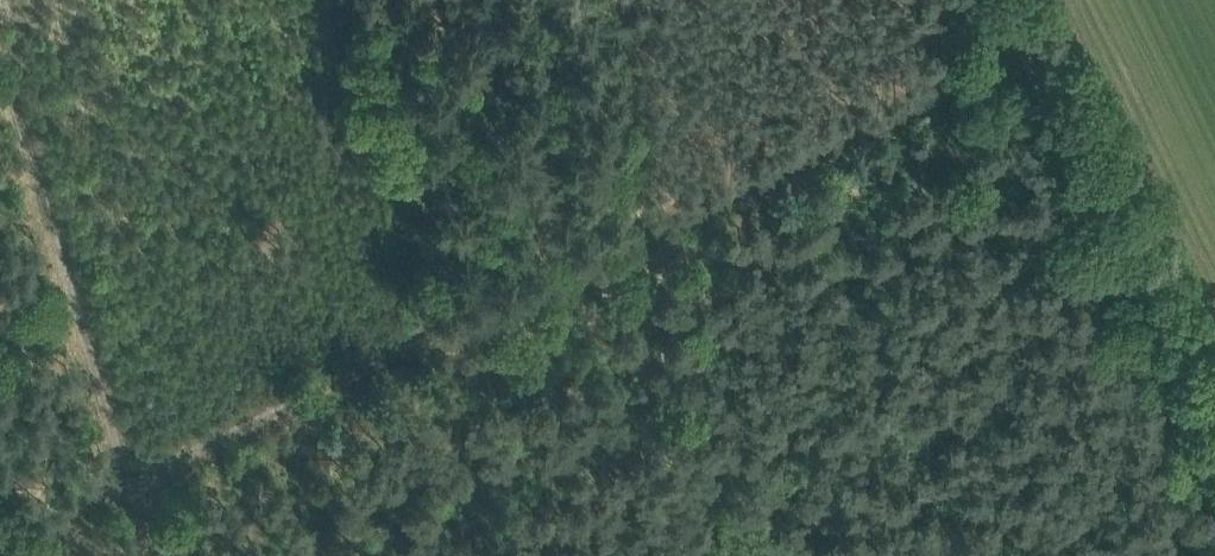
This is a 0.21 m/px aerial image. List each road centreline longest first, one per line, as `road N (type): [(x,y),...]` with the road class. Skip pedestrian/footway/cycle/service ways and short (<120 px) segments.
road 1 (track): [(1011,27),(249,404),(151,462)]
road 2 (track): [(1214,425),(998,0)]
road 3 (track): [(0,15),(151,462)]
road 4 (track): [(151,462),(0,542)]

